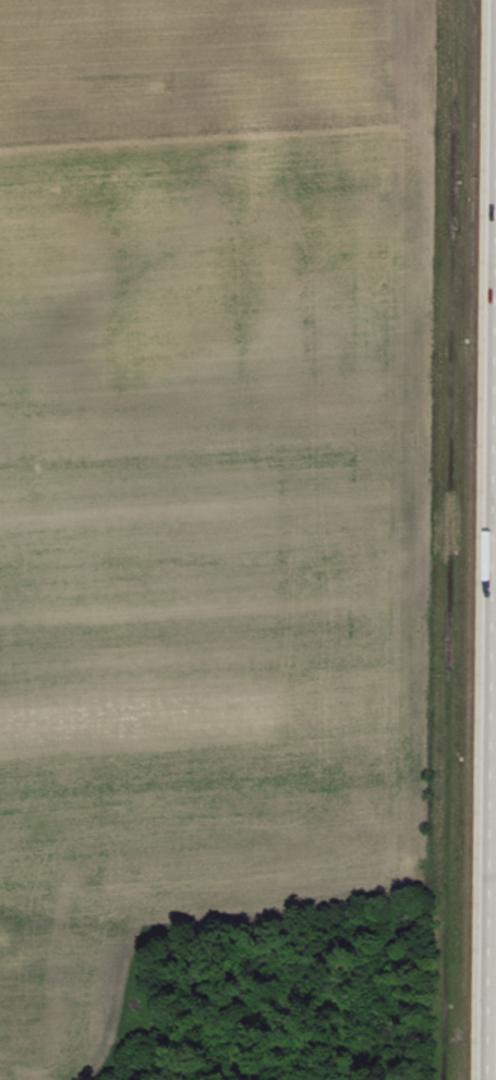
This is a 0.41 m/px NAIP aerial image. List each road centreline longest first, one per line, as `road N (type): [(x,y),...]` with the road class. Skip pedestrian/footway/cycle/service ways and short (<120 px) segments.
road 1 (motorway): [(494,0),(480,1079)]

